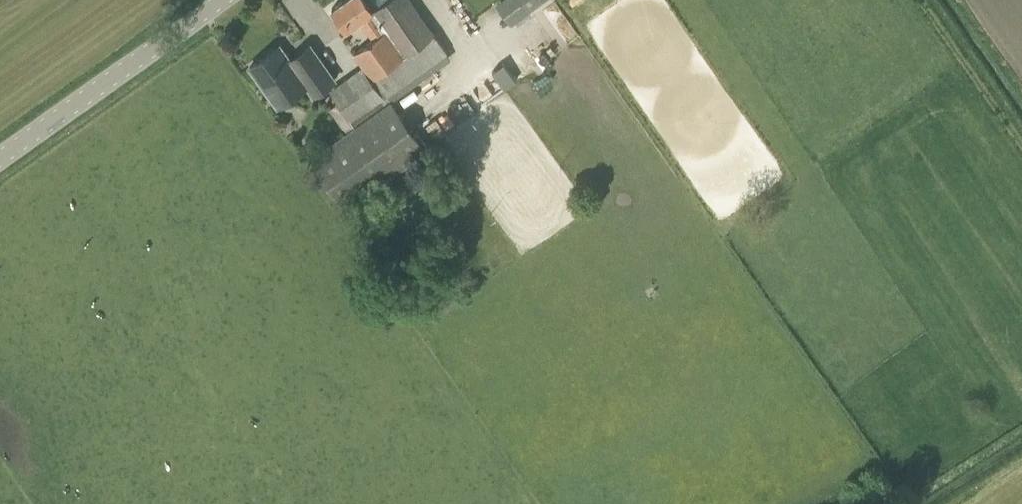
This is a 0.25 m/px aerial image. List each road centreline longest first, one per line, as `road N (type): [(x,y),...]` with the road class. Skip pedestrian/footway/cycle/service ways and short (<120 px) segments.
road 1 (tertiary): [(0,160),(225,0)]

